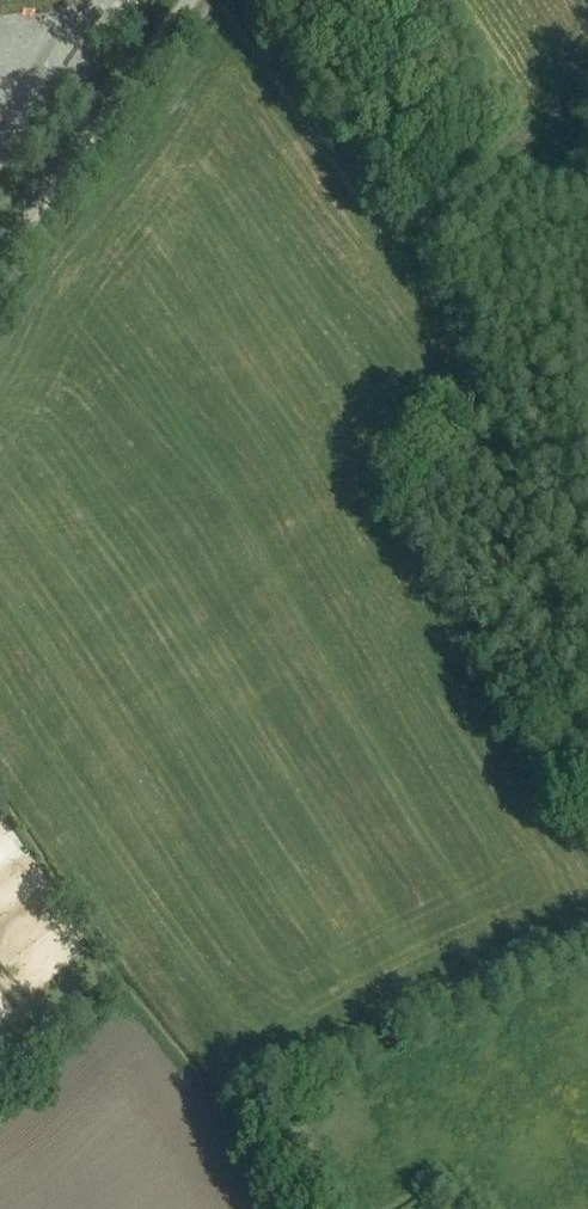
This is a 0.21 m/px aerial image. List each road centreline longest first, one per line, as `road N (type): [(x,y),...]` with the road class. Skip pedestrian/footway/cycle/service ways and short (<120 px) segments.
road 1 (track): [(0,262),(191,0)]

